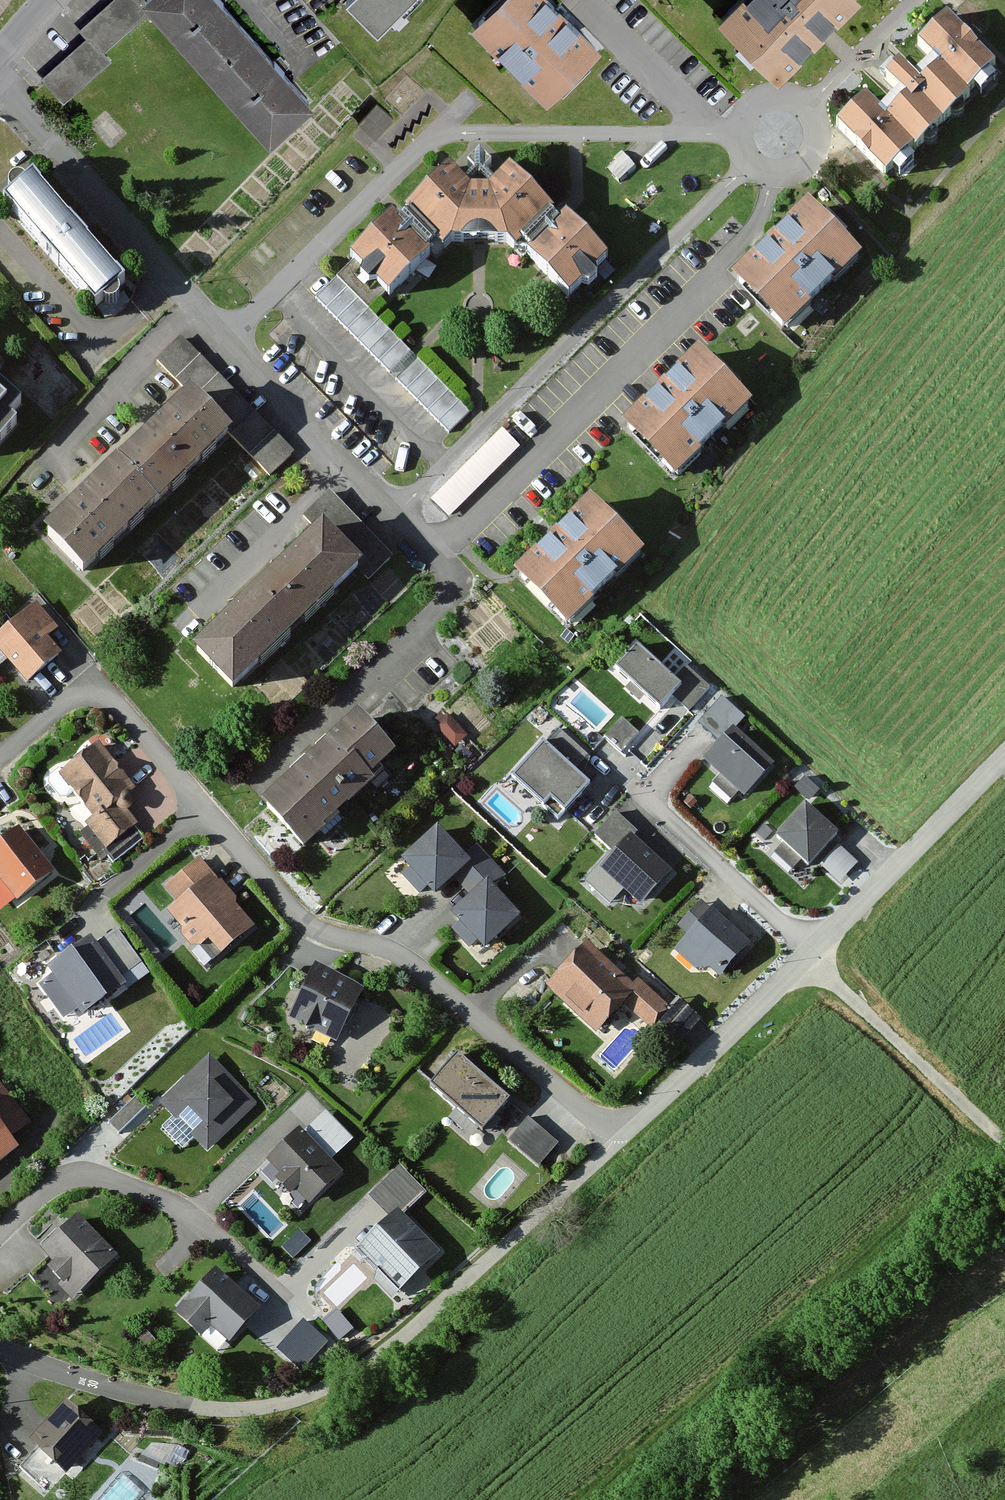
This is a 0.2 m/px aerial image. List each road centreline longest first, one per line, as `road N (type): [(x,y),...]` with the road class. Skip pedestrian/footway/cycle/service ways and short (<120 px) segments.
road 1 (residential): [(0,101),(392,515),(775,138)]
road 2 (residential): [(644,1118),(598,1124),(409,965),(374,947),(325,941),(291,920),(118,713),(93,701),(65,705),(0,757)]
road 3 (track): [(188,1404),(277,1404),(323,1391),(396,1347),(644,1118),(804,954)]
road 4 (track): [(804,954),(1004,751)]
road 5 (track): [(1004,1144),(804,954)]
road 6 (residential): [(810,948),(642,798)]
road 7 (residential): [(0,1351),(188,1404)]
road 8 (residential): [(909,0),(775,138)]

